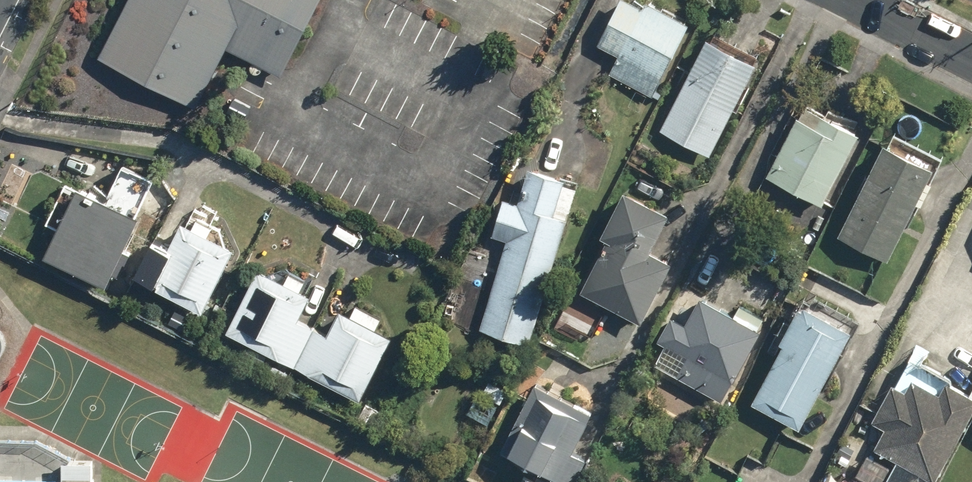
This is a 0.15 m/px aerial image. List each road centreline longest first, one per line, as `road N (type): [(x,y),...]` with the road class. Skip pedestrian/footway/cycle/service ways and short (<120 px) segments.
road 1 (residential): [(858,0),(971,58)]

